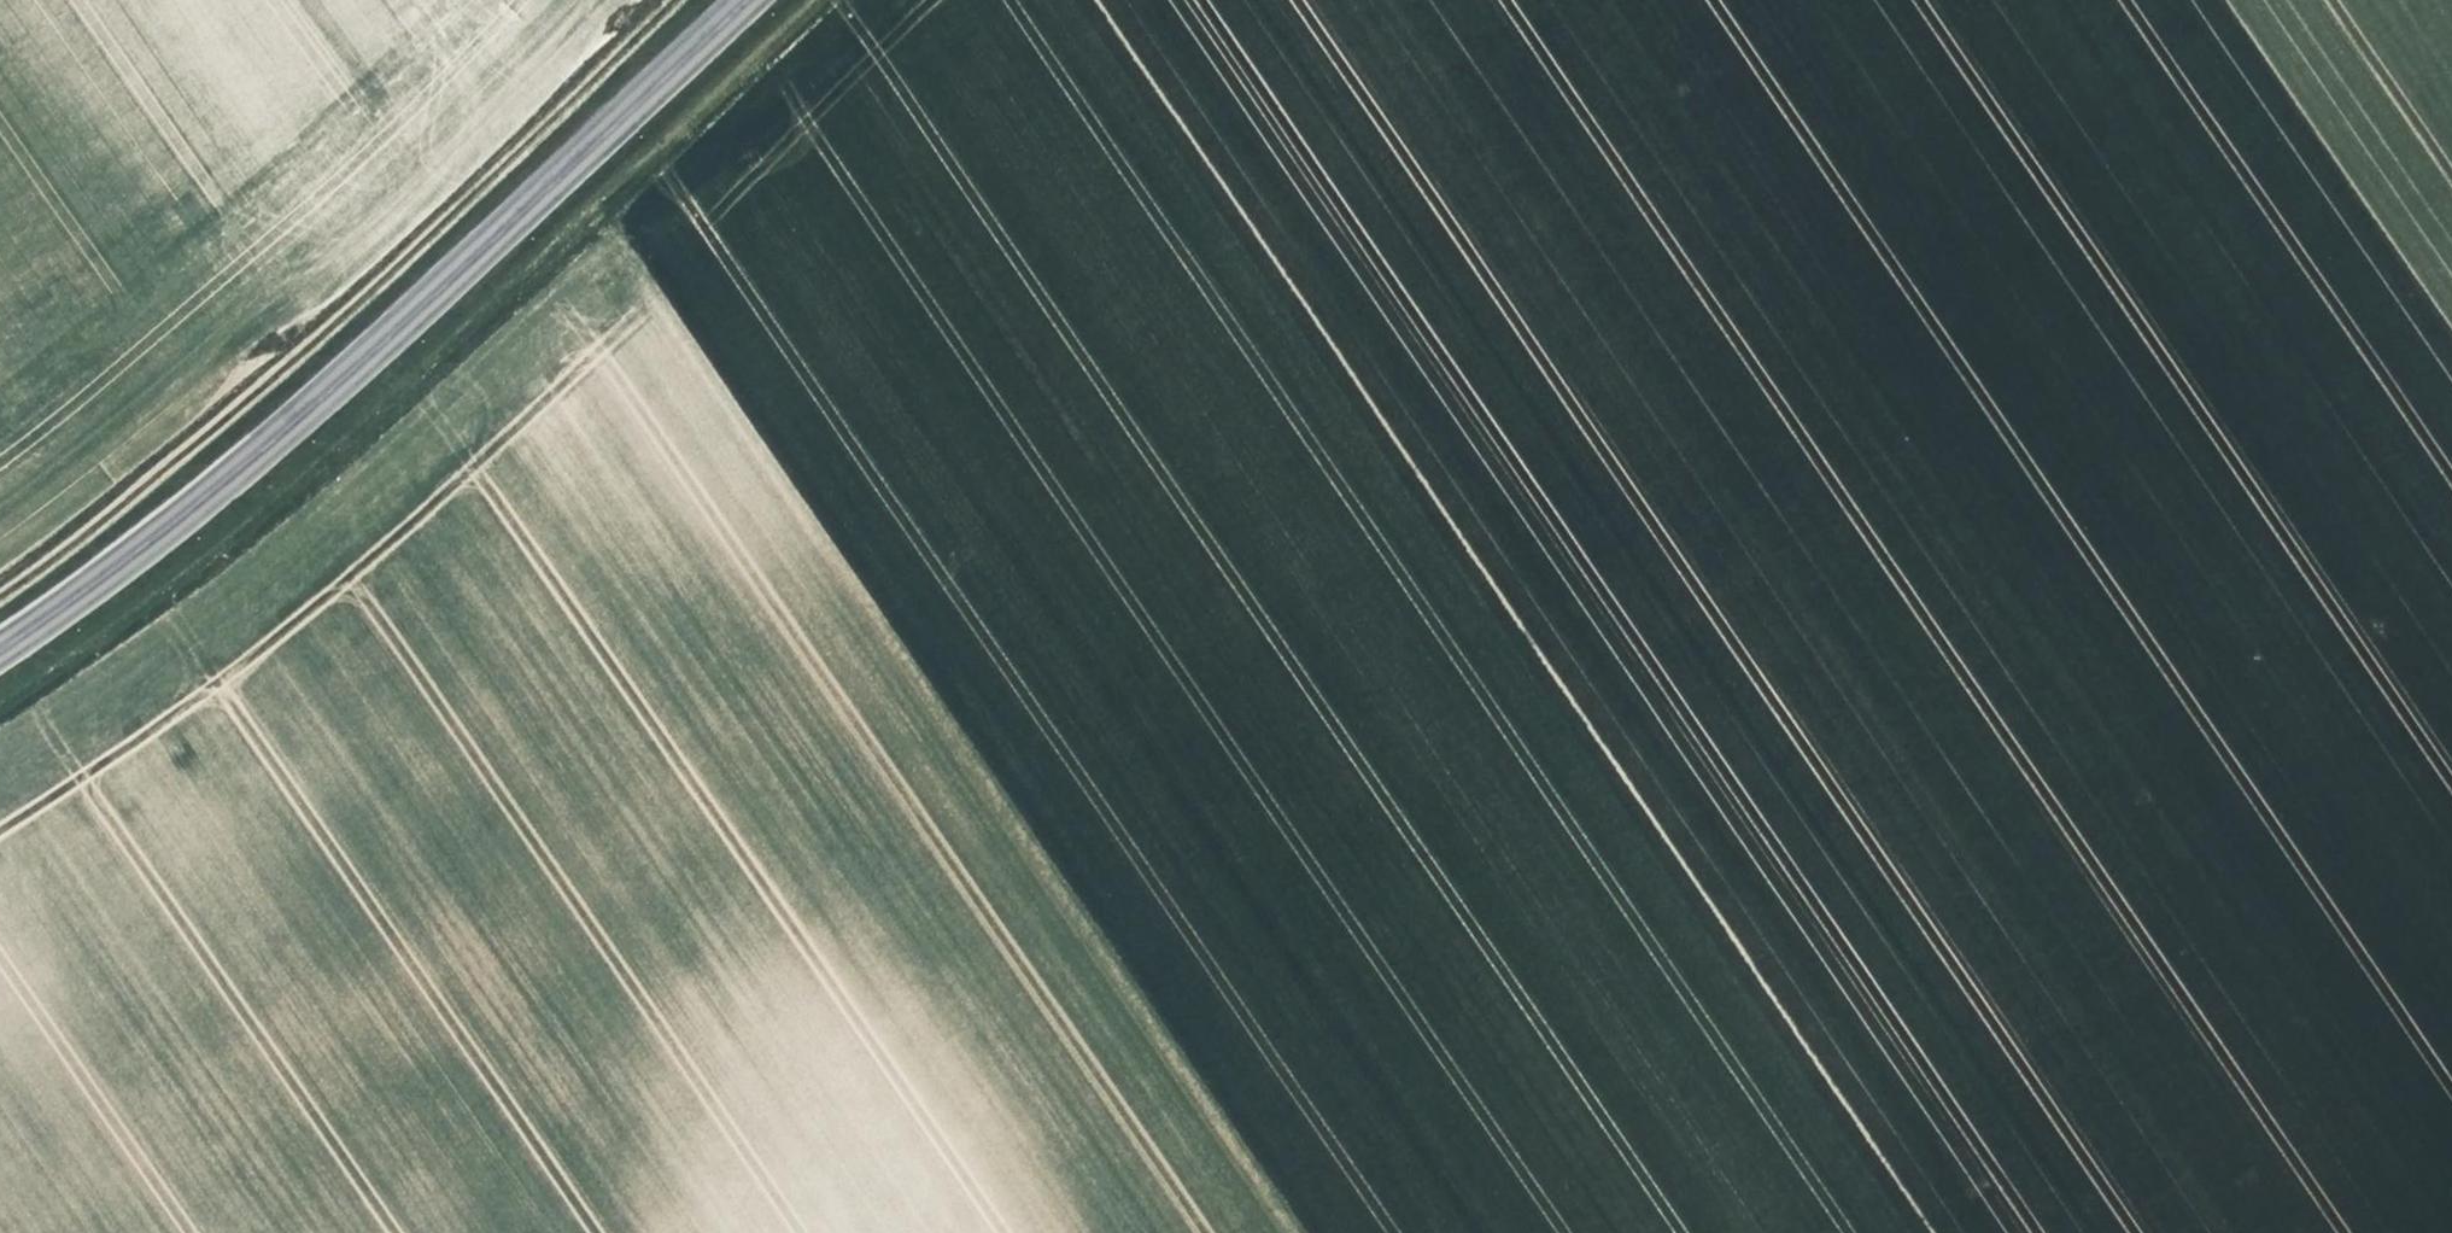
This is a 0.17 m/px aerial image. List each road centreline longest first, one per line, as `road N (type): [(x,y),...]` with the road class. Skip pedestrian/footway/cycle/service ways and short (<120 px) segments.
road 1 (secondary): [(0,653),(90,598),(269,448),(755,0)]
road 2 (track): [(666,0),(404,251),(0,592)]

